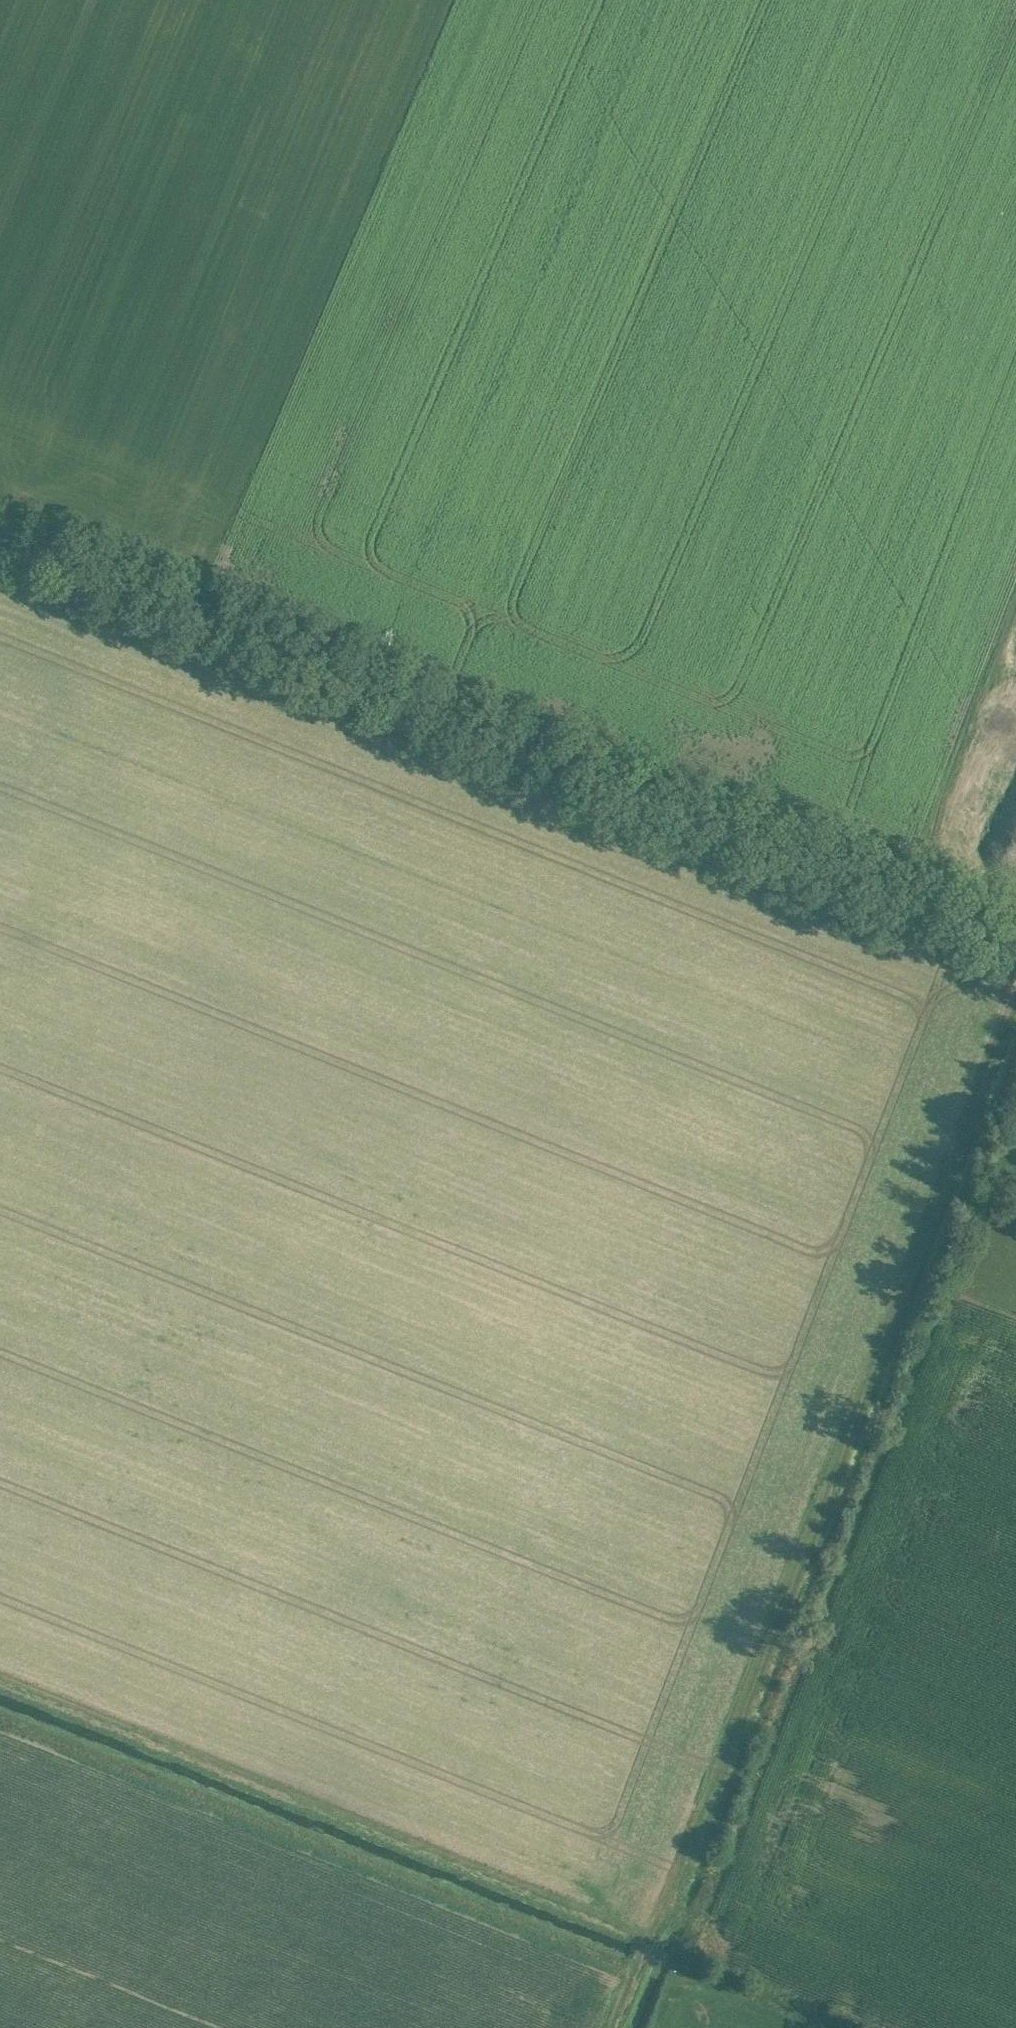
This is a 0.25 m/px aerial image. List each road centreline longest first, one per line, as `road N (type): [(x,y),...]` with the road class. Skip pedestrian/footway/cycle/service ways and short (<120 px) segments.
road 1 (unclassified): [(1015,939),(0,534)]

